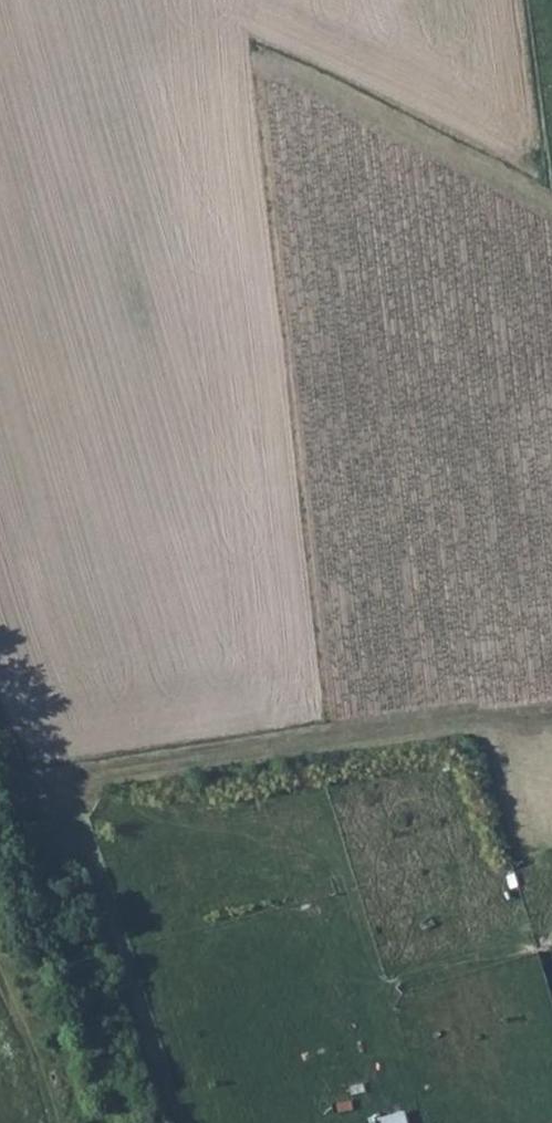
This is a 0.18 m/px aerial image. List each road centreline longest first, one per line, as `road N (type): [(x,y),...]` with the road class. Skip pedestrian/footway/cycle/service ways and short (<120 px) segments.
road 1 (track): [(171,1122),(72,805),(16,779),(0,729)]

